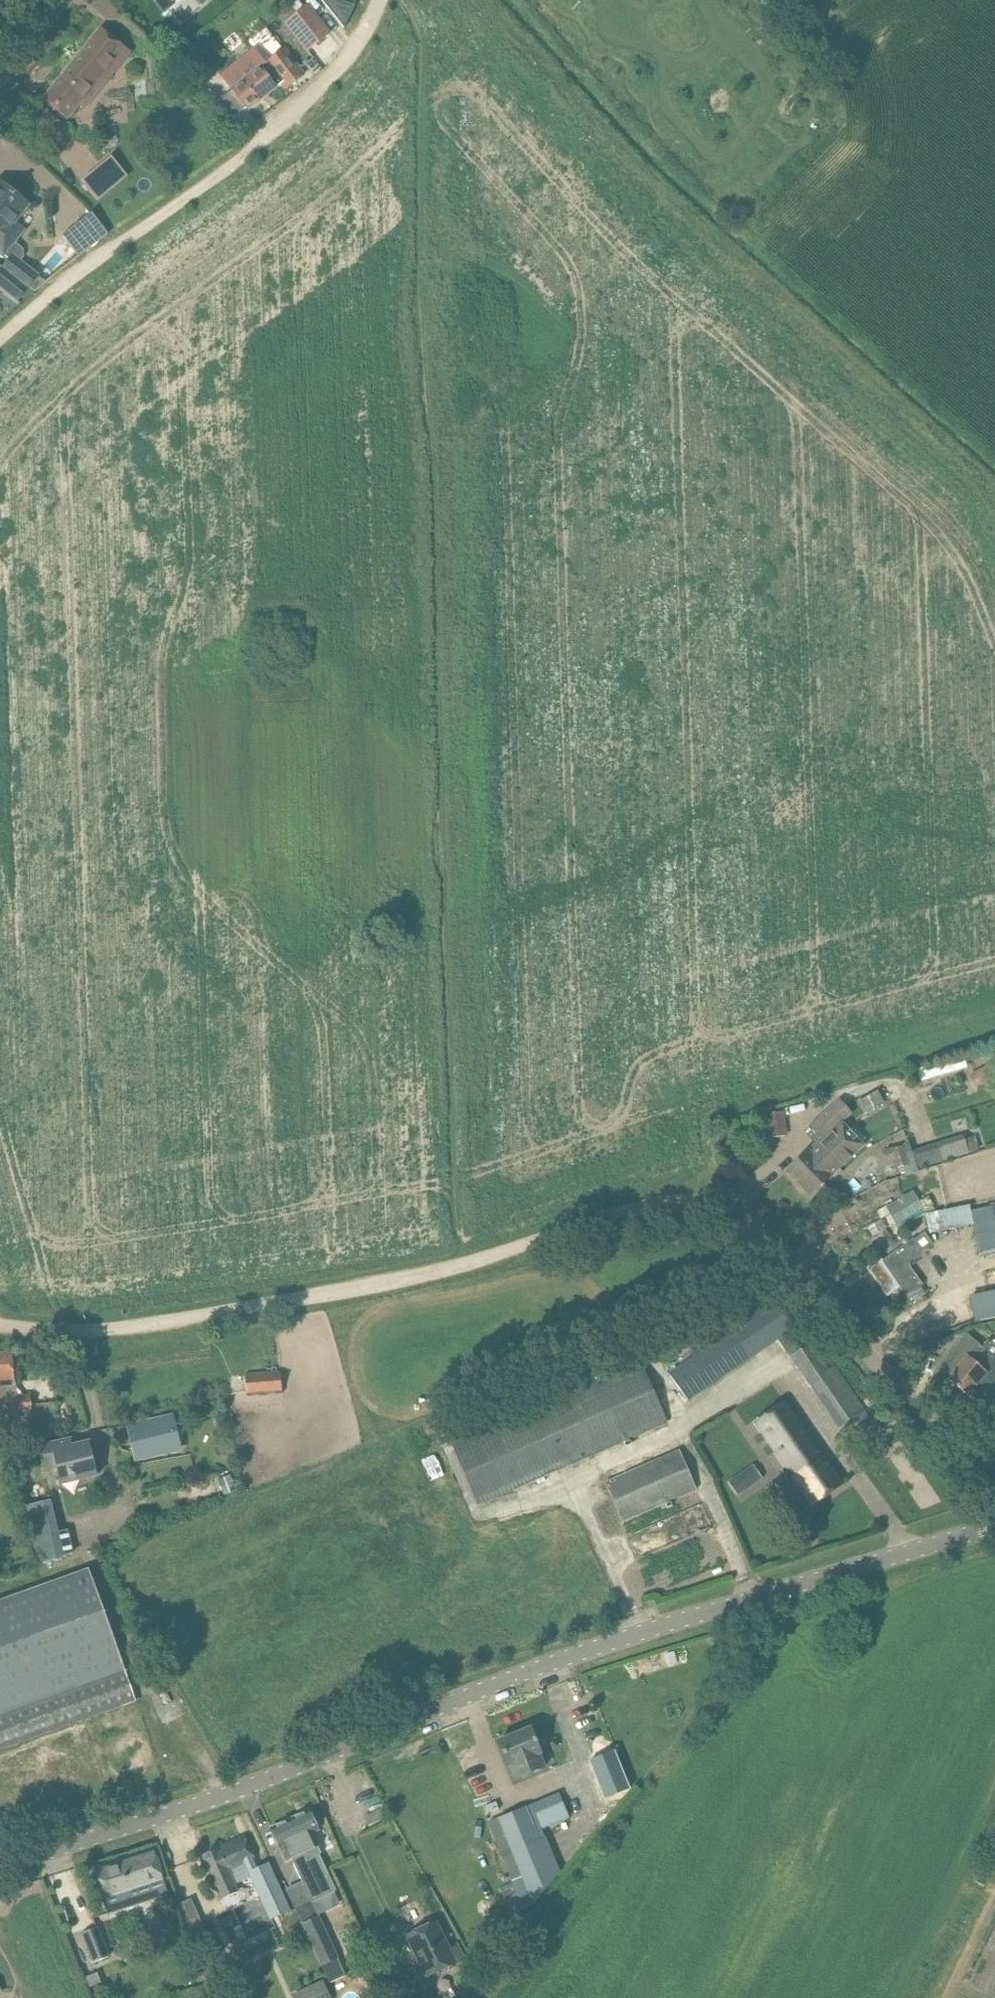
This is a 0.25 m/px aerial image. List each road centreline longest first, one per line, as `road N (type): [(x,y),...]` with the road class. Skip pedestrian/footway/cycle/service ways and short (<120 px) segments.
road 1 (unclassified): [(0,1865),(294,1771),(545,1663),(994,1527)]
road 2 (track): [(701,1203),(661,1199),(622,1208),(487,1253),(279,1304),(116,1324),(0,1327)]
road 3 (track): [(0,348),(336,78),(381,0)]
road 4 (unclassified): [(994,1472),(936,1425),(758,1231),(701,1203)]

